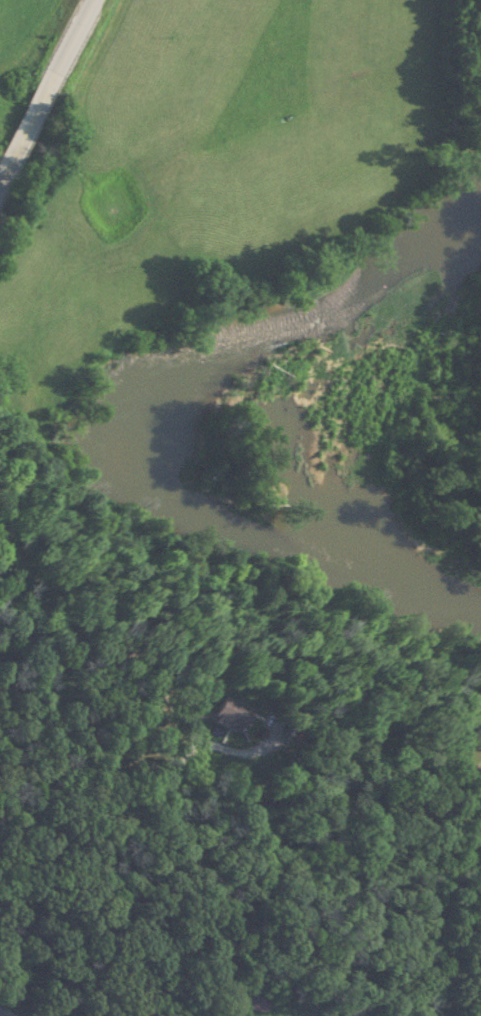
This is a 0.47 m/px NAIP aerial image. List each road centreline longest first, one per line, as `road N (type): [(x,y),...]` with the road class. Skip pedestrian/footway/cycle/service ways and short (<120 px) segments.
road 1 (primary): [(0,172),(92,0)]

